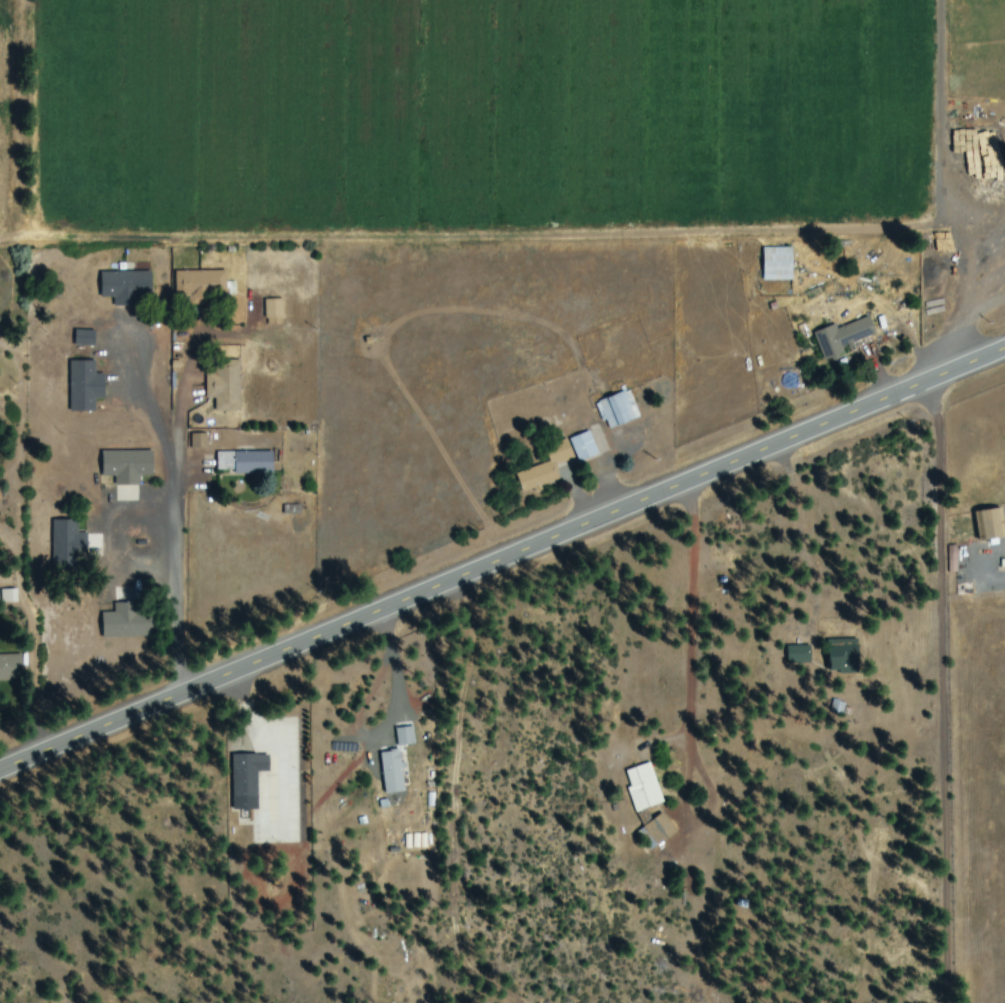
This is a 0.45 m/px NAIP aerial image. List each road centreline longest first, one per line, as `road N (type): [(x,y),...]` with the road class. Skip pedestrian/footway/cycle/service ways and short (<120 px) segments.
road 1 (primary): [(0,775),(1004,351)]

